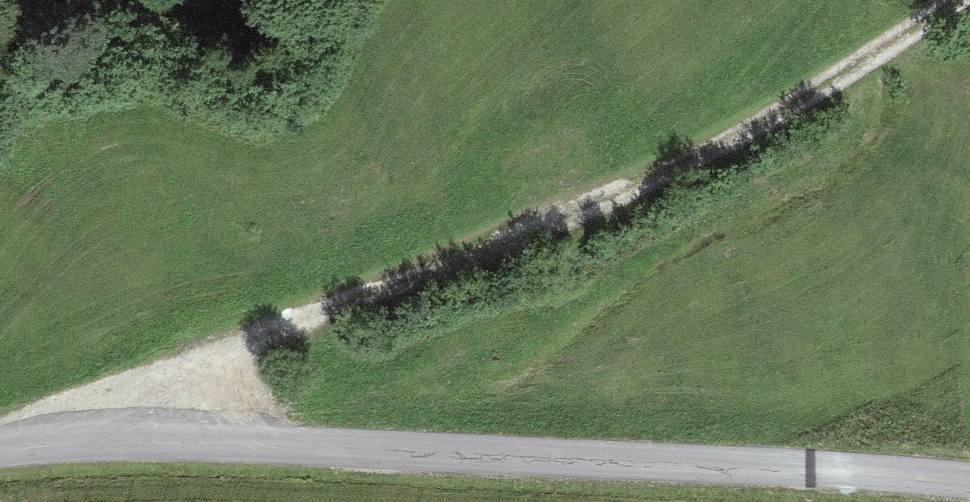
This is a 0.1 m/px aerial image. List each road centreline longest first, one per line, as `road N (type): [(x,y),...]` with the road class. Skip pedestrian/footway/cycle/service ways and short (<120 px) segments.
road 1 (unclassified): [(969,487),(166,439),(0,443)]
road 2 (track): [(166,439),(185,386),(237,350),(566,216),(764,117),(965,0)]

